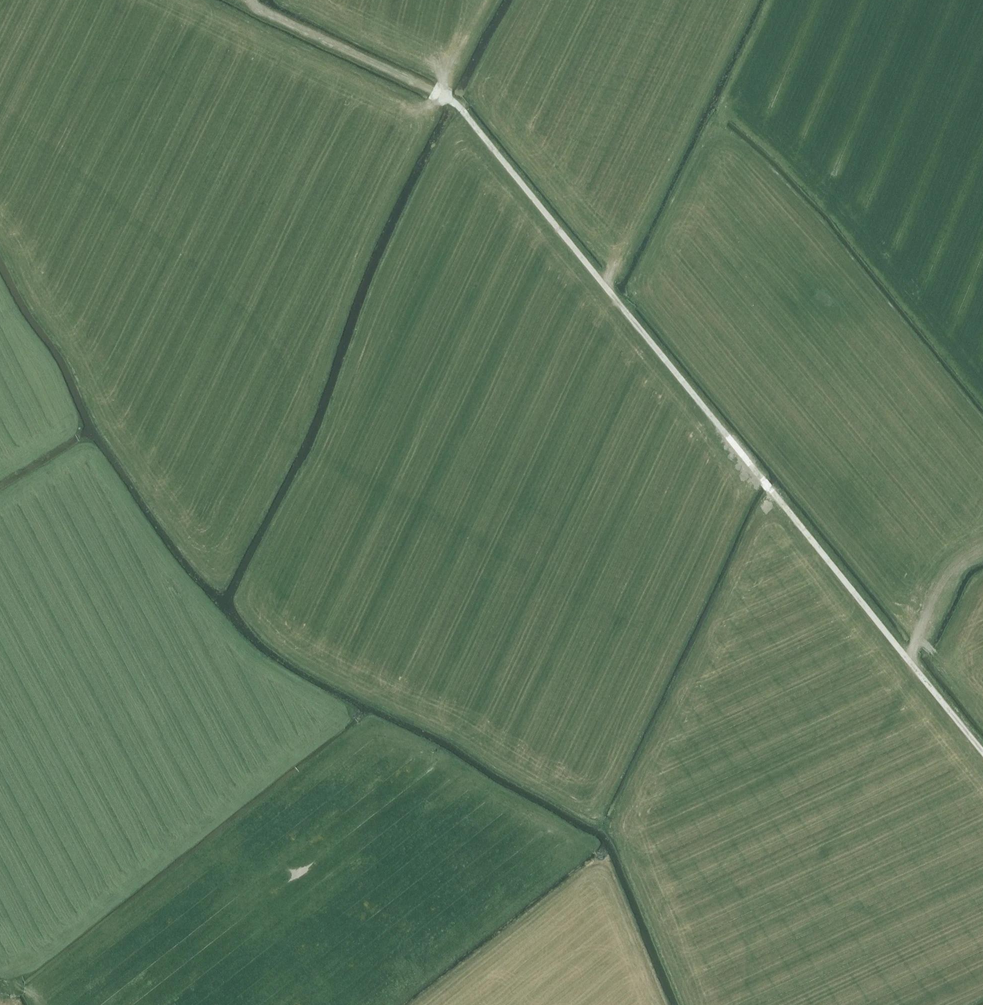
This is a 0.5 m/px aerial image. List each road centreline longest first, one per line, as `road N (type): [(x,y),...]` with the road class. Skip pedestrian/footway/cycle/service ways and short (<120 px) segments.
road 1 (unclassified): [(982,741),(456,103)]

